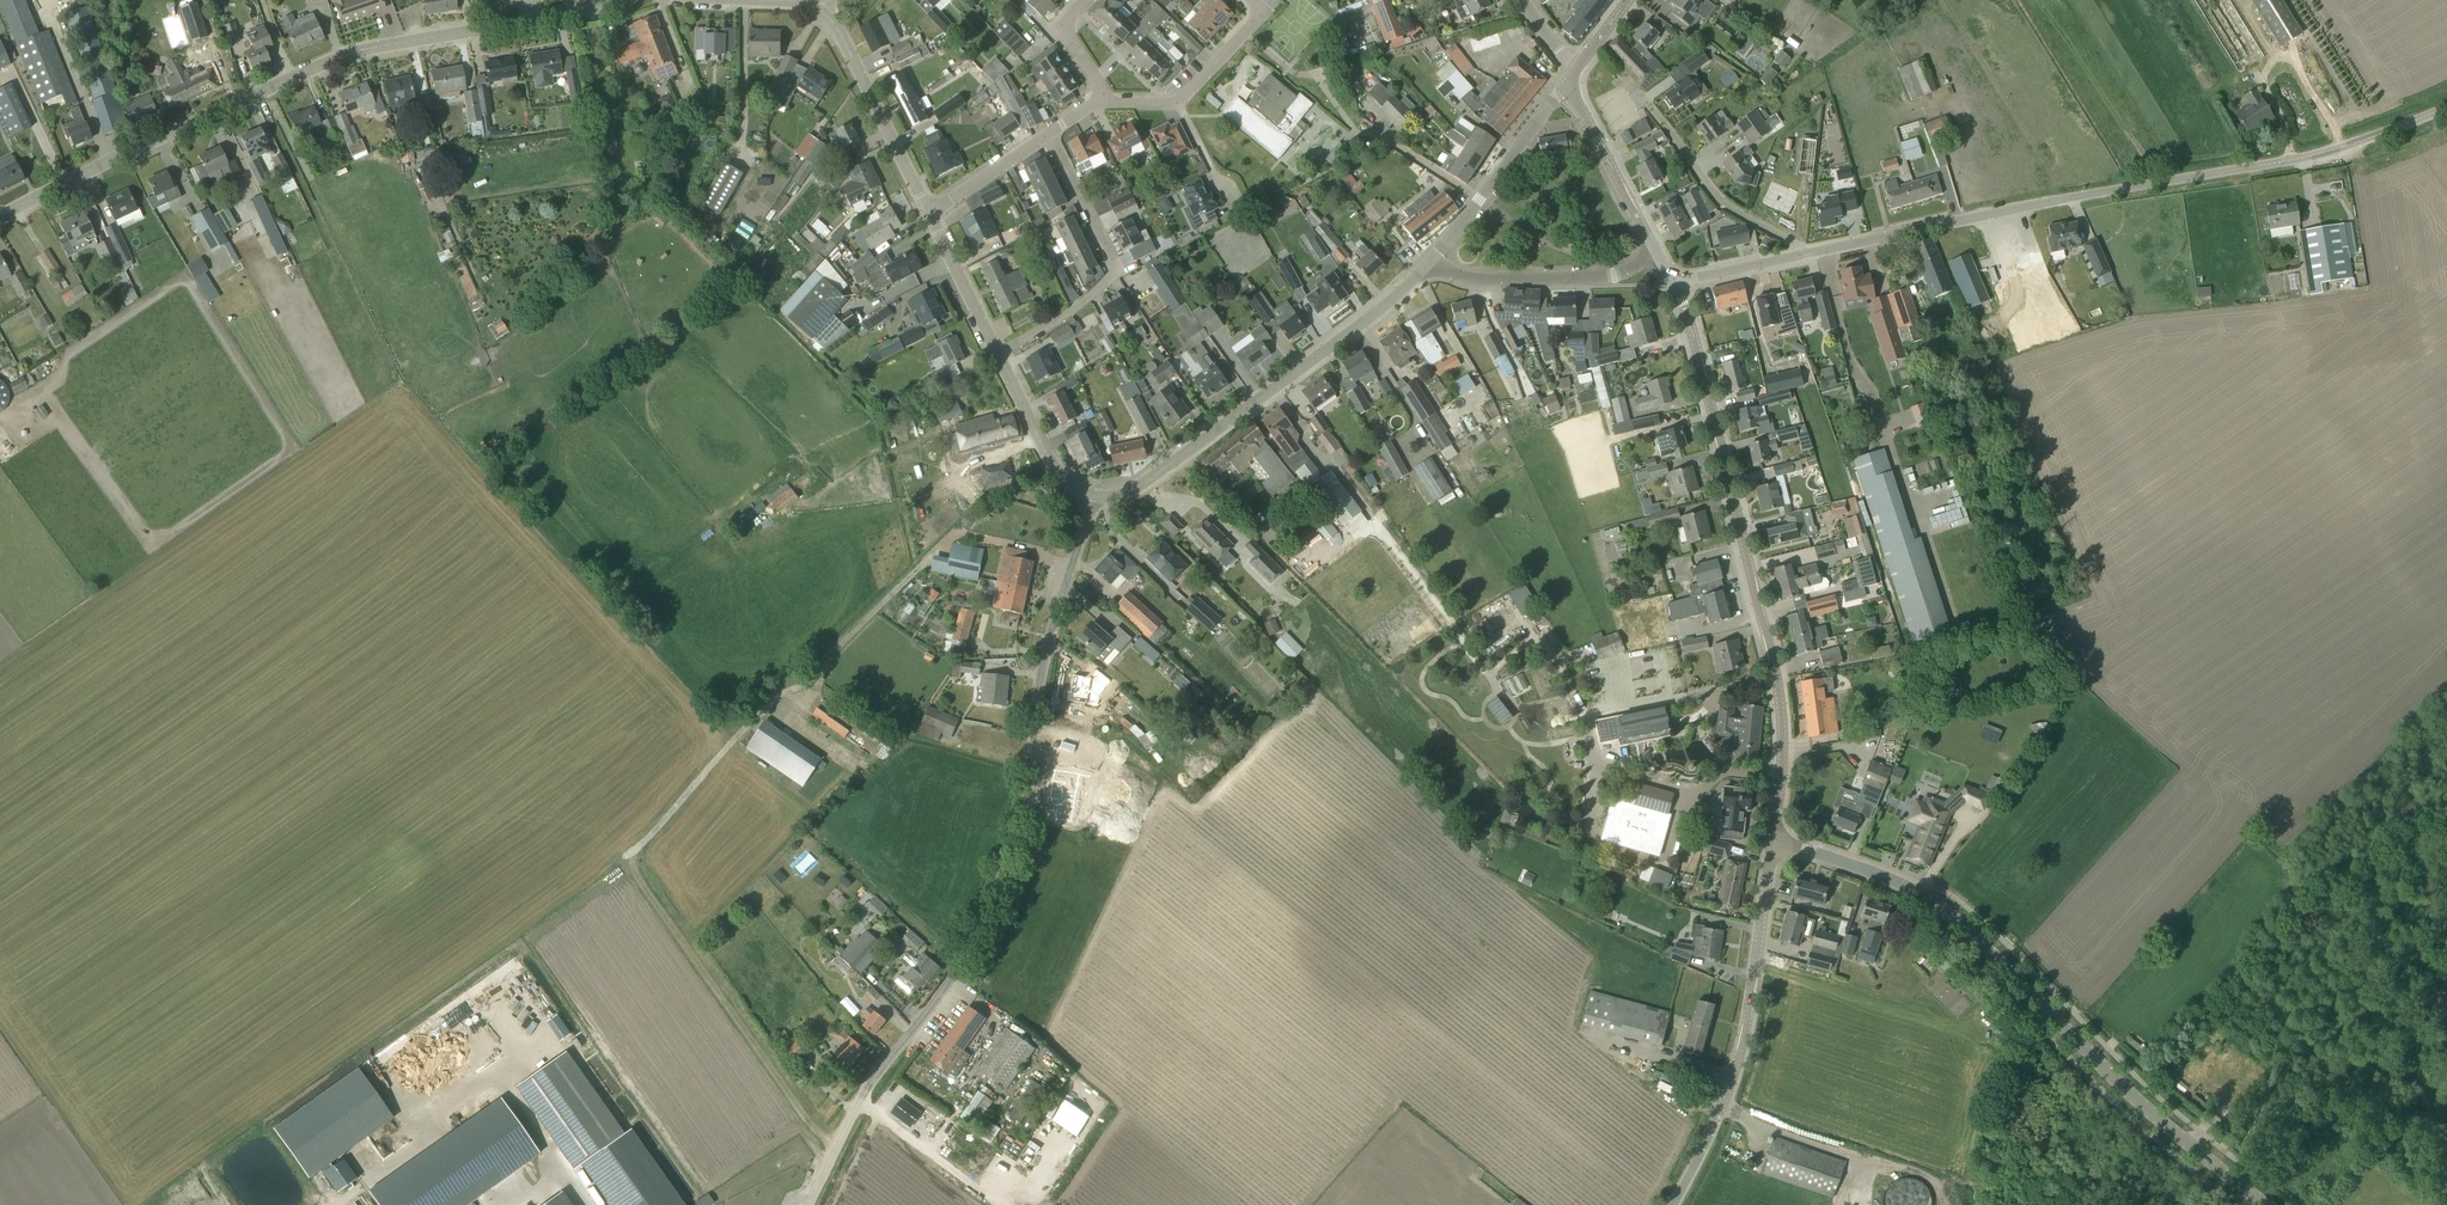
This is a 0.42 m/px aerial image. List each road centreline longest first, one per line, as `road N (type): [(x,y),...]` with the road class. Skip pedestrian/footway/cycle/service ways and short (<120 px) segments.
road 1 (unclassified): [(0,211),(342,43),(618,0)]
road 2 (unclassified): [(2446,104),(2312,155),(1982,213),(1812,254)]
road 3 (unclassified): [(873,1079),(966,956),(1012,846),(1030,780),(1044,655),(1093,494)]
road 4 (tertiary): [(1772,838),(1781,728),(1770,649),(1674,285)]
road 5 (tertiary): [(1951,914),(2155,1116),(2269,1204)]
road 6 (unclassified): [(1093,494),(1117,494),(1152,478),(1431,262)]
road 7 (unclassified): [(1671,1204),(1715,1122),(1746,1027),(1772,838)]
road 8 (residential): [(997,352),(1071,311),(1117,269),(1050,132)]
road 9 (unclassified): [(1812,254),(1722,201),(1630,88)]
road 10 (residential): [(927,213),(830,18),(816,5)]
road 11 (unclassified): [(1431,262),(1472,279),(1588,279),(1614,277),(1657,255)]
road 12 (unclassified): [(1431,262),(1554,99),(1574,88)]
road 13 (tertiary): [(1951,914),(1915,888),(1772,838)]
road 14 (tertiary): [(1657,255),(1574,88)]
road 15 (residential): [(1093,494),(1054,468),(997,352)]
road 16 (residential): [(997,352),(927,213)]
road 17 (residential): [(927,213),(1050,132)]
road 18 (unclassified): [(1812,254),(1674,285)]
road 19 (unclassified): [(873,1079),(809,1204)]
road 20 (residential): [(1178,102),(1263,11),(1252,0)]

